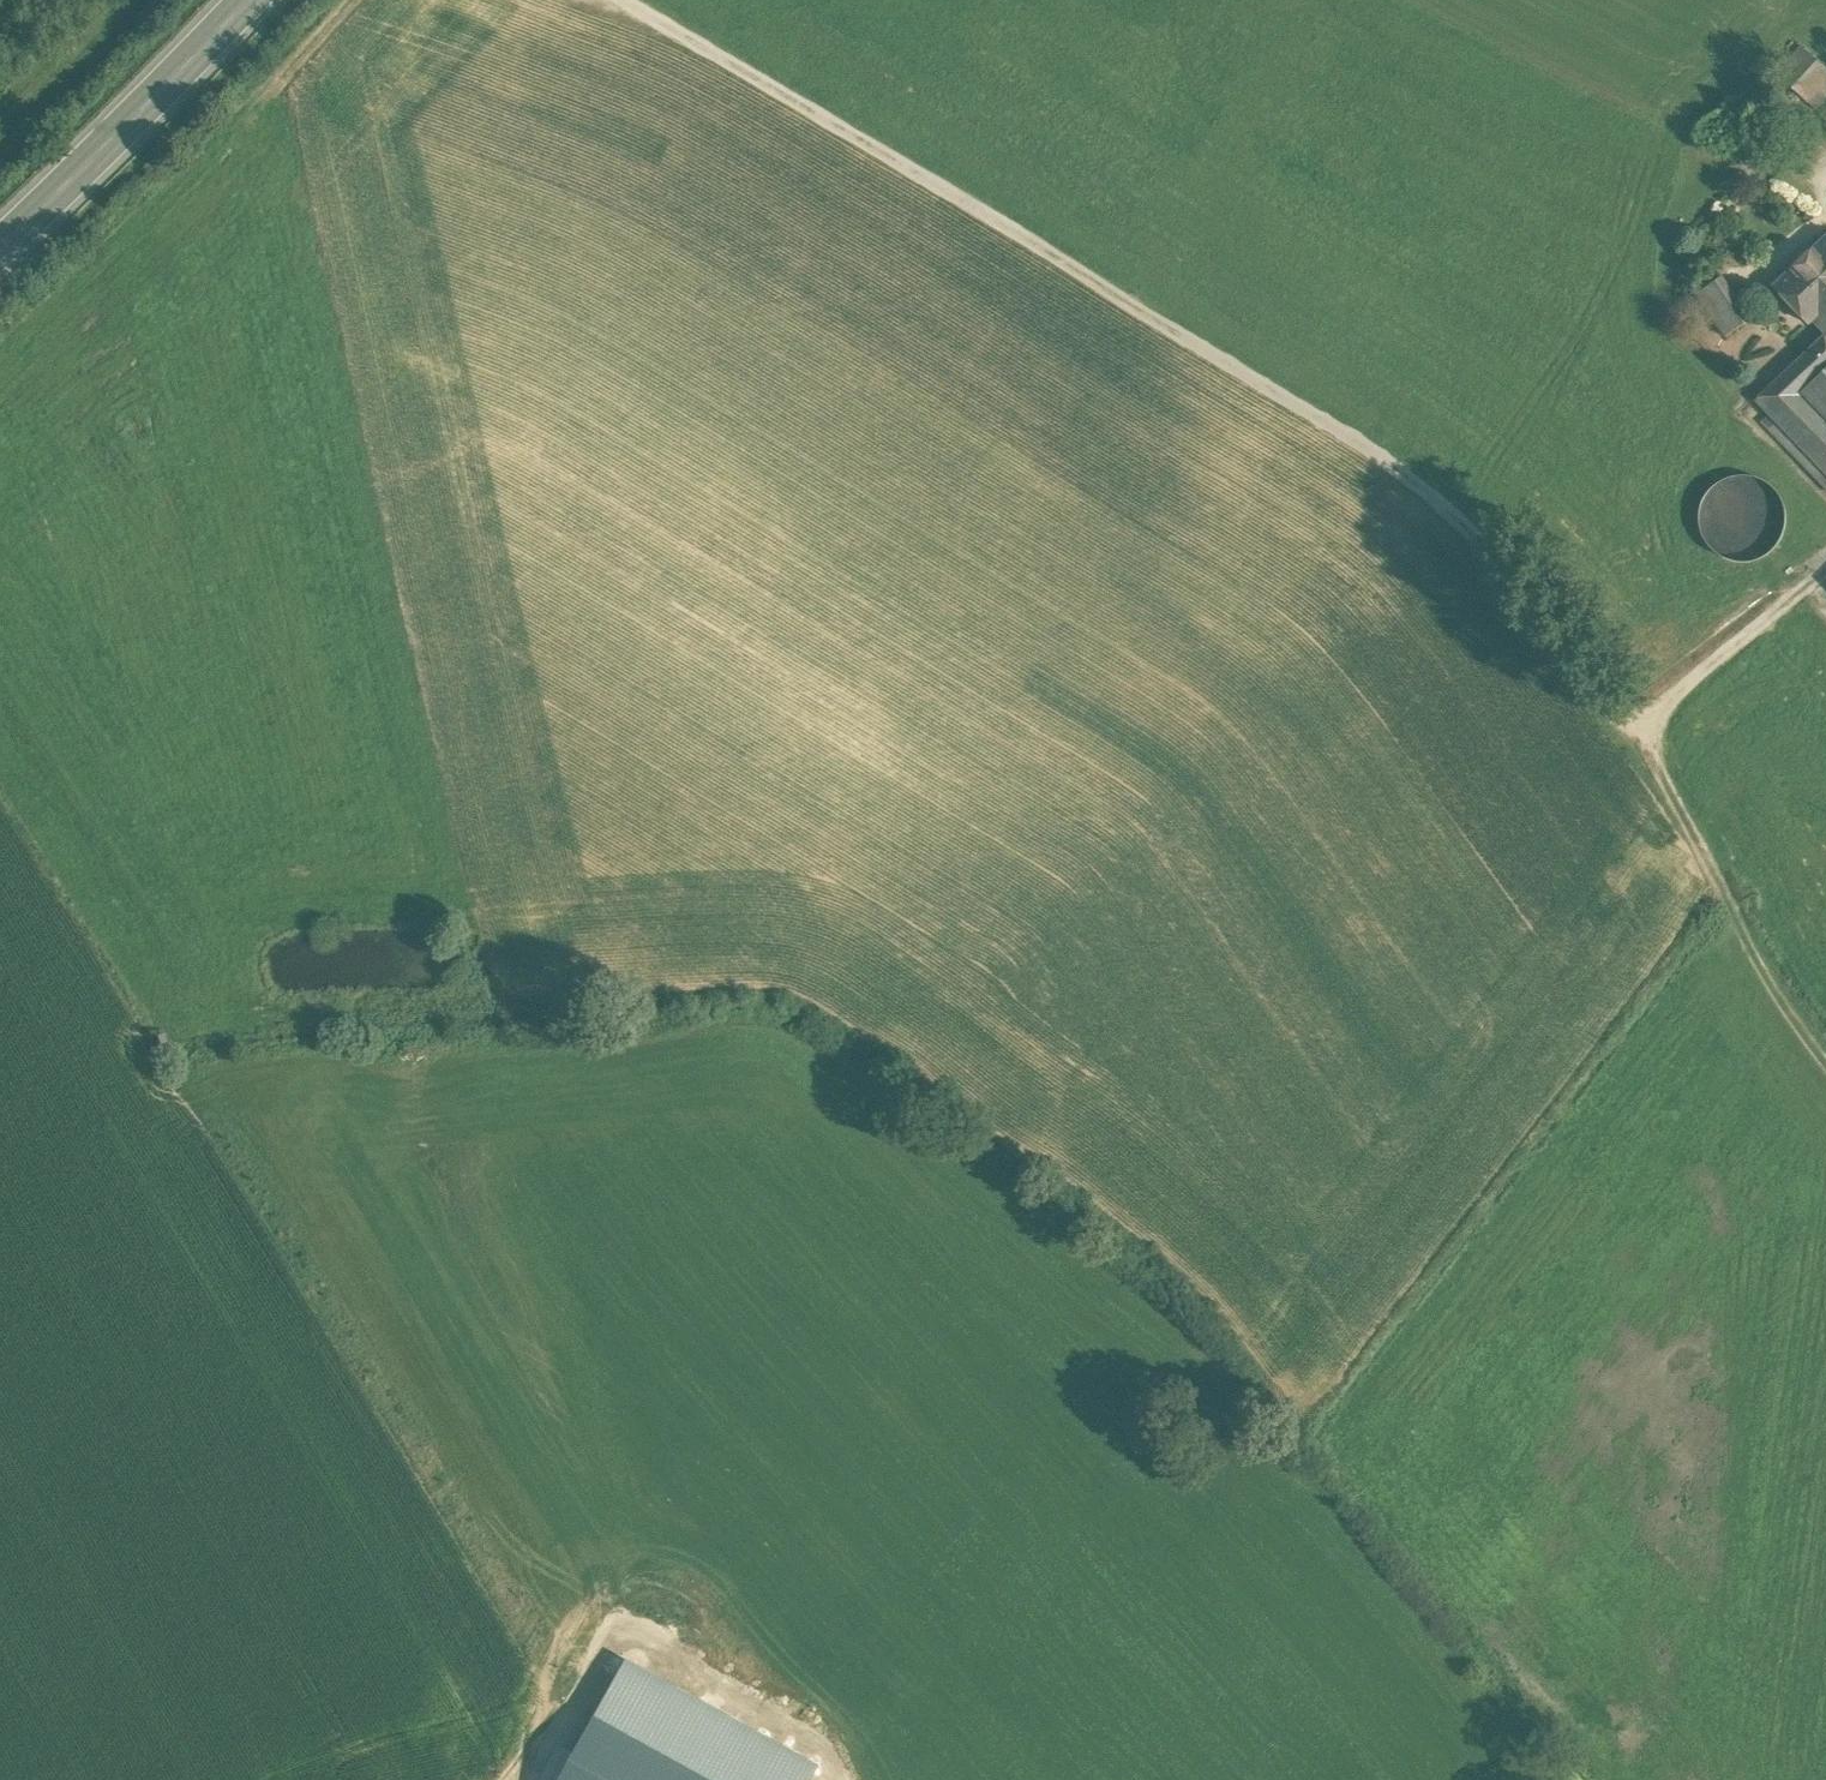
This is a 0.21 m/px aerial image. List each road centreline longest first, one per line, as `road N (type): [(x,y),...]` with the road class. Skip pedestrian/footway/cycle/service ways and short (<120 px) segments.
road 1 (track): [(1632,726),(1741,931),(1825,1060)]
road 2 (secondary): [(0,253),(250,0)]

